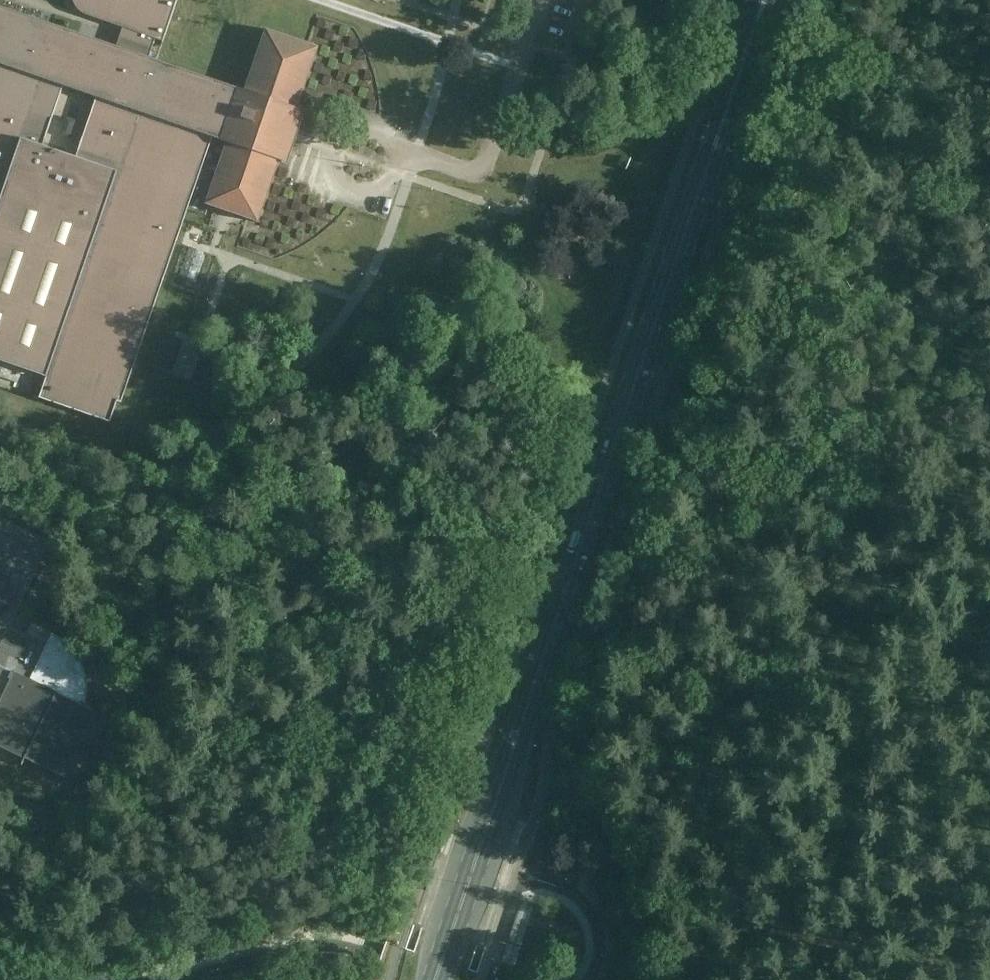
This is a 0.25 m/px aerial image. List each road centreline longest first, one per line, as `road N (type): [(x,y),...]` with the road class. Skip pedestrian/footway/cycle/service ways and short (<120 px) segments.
road 1 (primary): [(435,979),(727,109)]
road 2 (residential): [(544,0),(485,171),(414,154)]
road 3 (residential): [(414,154),(375,132),(344,141),(339,169),(358,189),(384,186),(397,172)]

